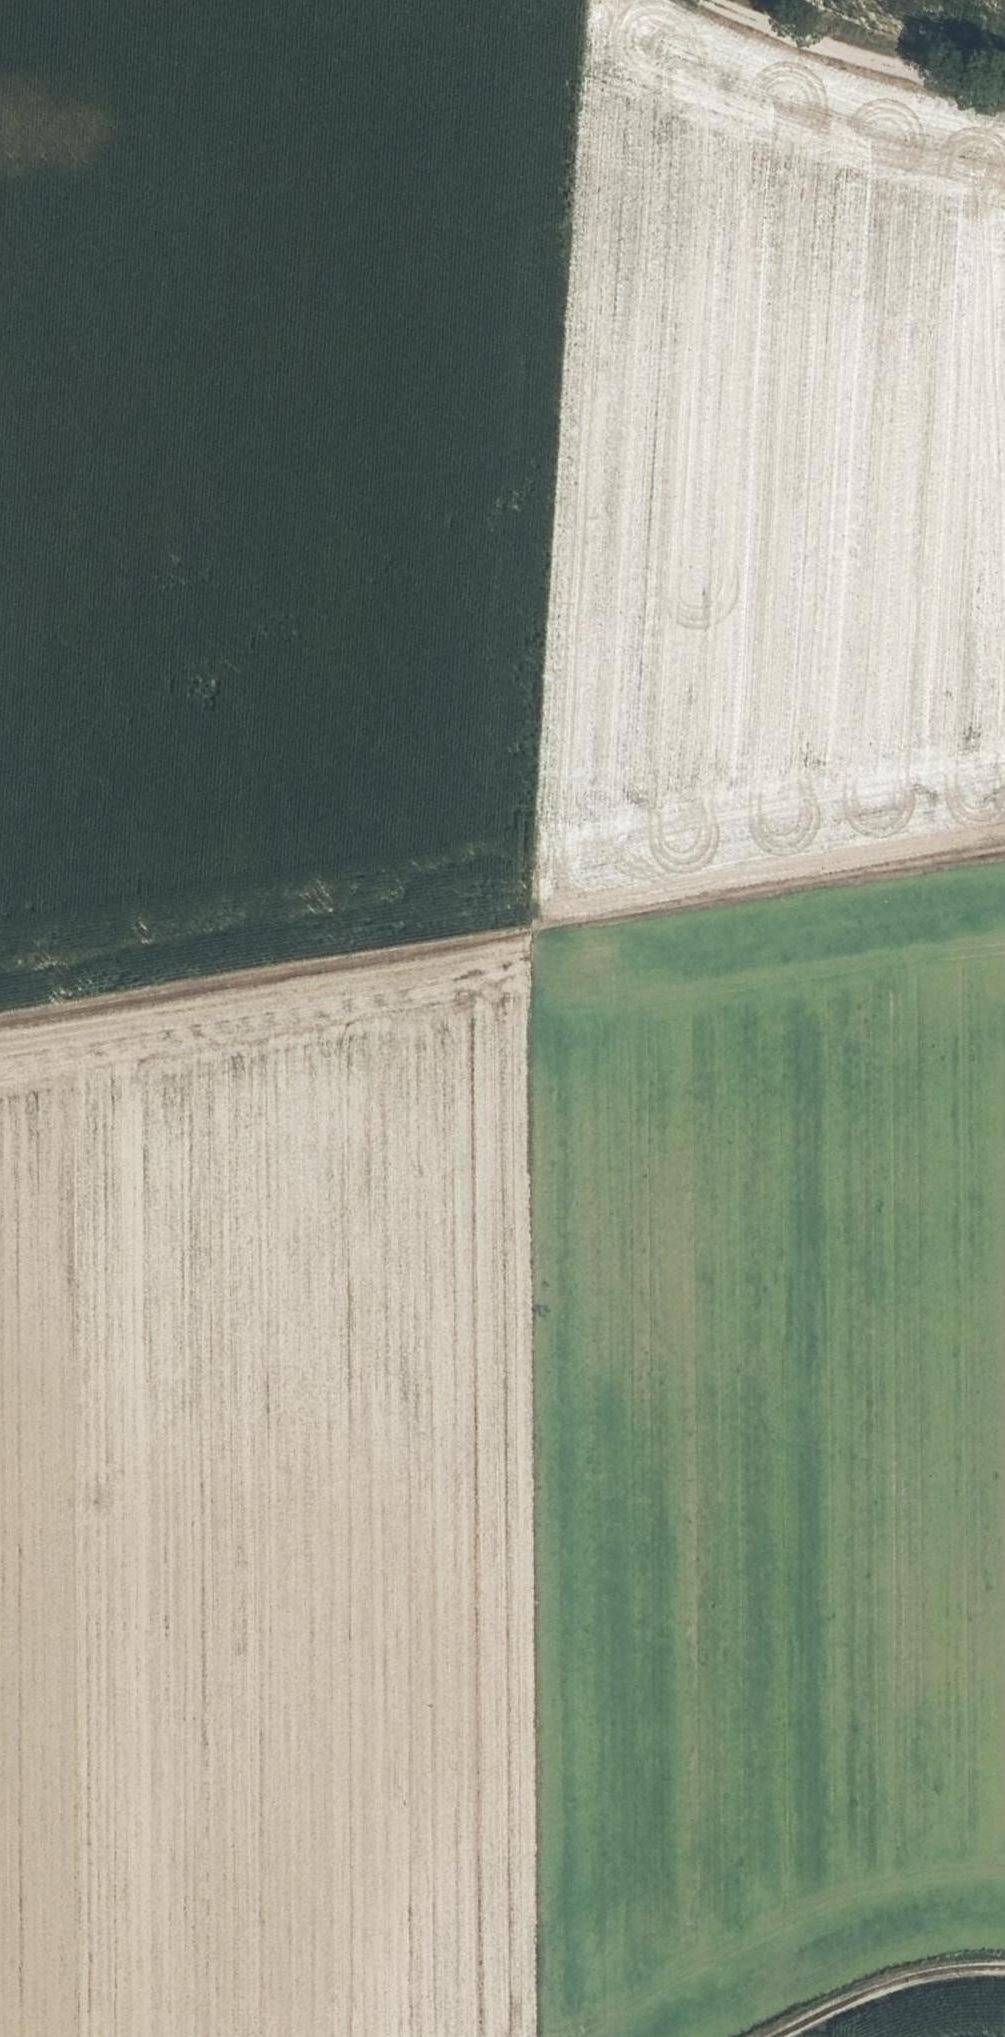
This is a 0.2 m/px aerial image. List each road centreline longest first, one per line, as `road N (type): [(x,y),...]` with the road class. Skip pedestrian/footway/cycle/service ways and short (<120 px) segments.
road 1 (track): [(1004,94),(902,69),(711,0)]
road 2 (track): [(1004,1961),(877,1986),(775,2036)]

